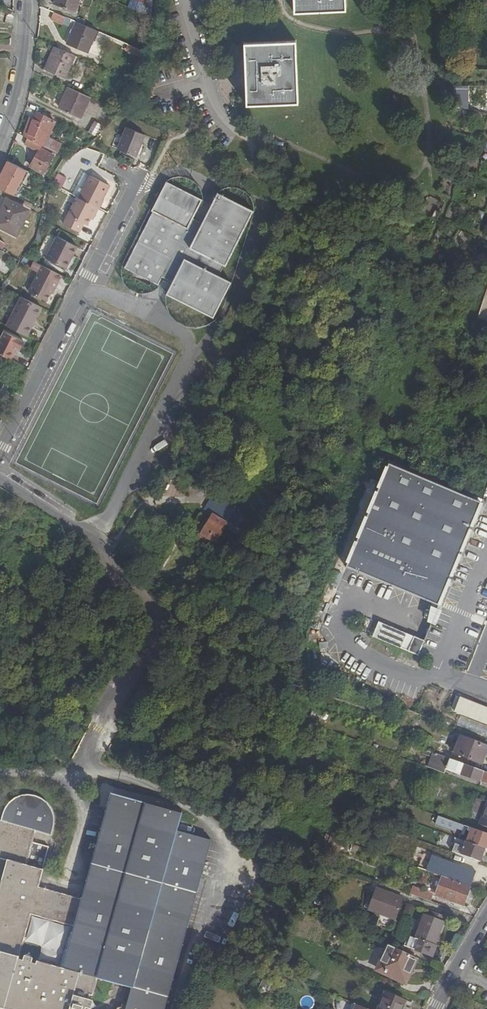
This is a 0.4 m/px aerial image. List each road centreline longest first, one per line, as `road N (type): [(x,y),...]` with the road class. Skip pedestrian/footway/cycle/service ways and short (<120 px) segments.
road 1 (residential): [(90,535),(112,515),(189,344),(180,329),(109,295),(79,293)]
road 2 (residential): [(90,535),(112,571),(150,599),(158,617),(156,637),(101,726)]
road 3 (residential): [(0,448),(79,293)]
road 4 (residential): [(79,293),(137,179),(104,163)]
road 5 (secondary): [(0,135),(20,66),(25,0)]

